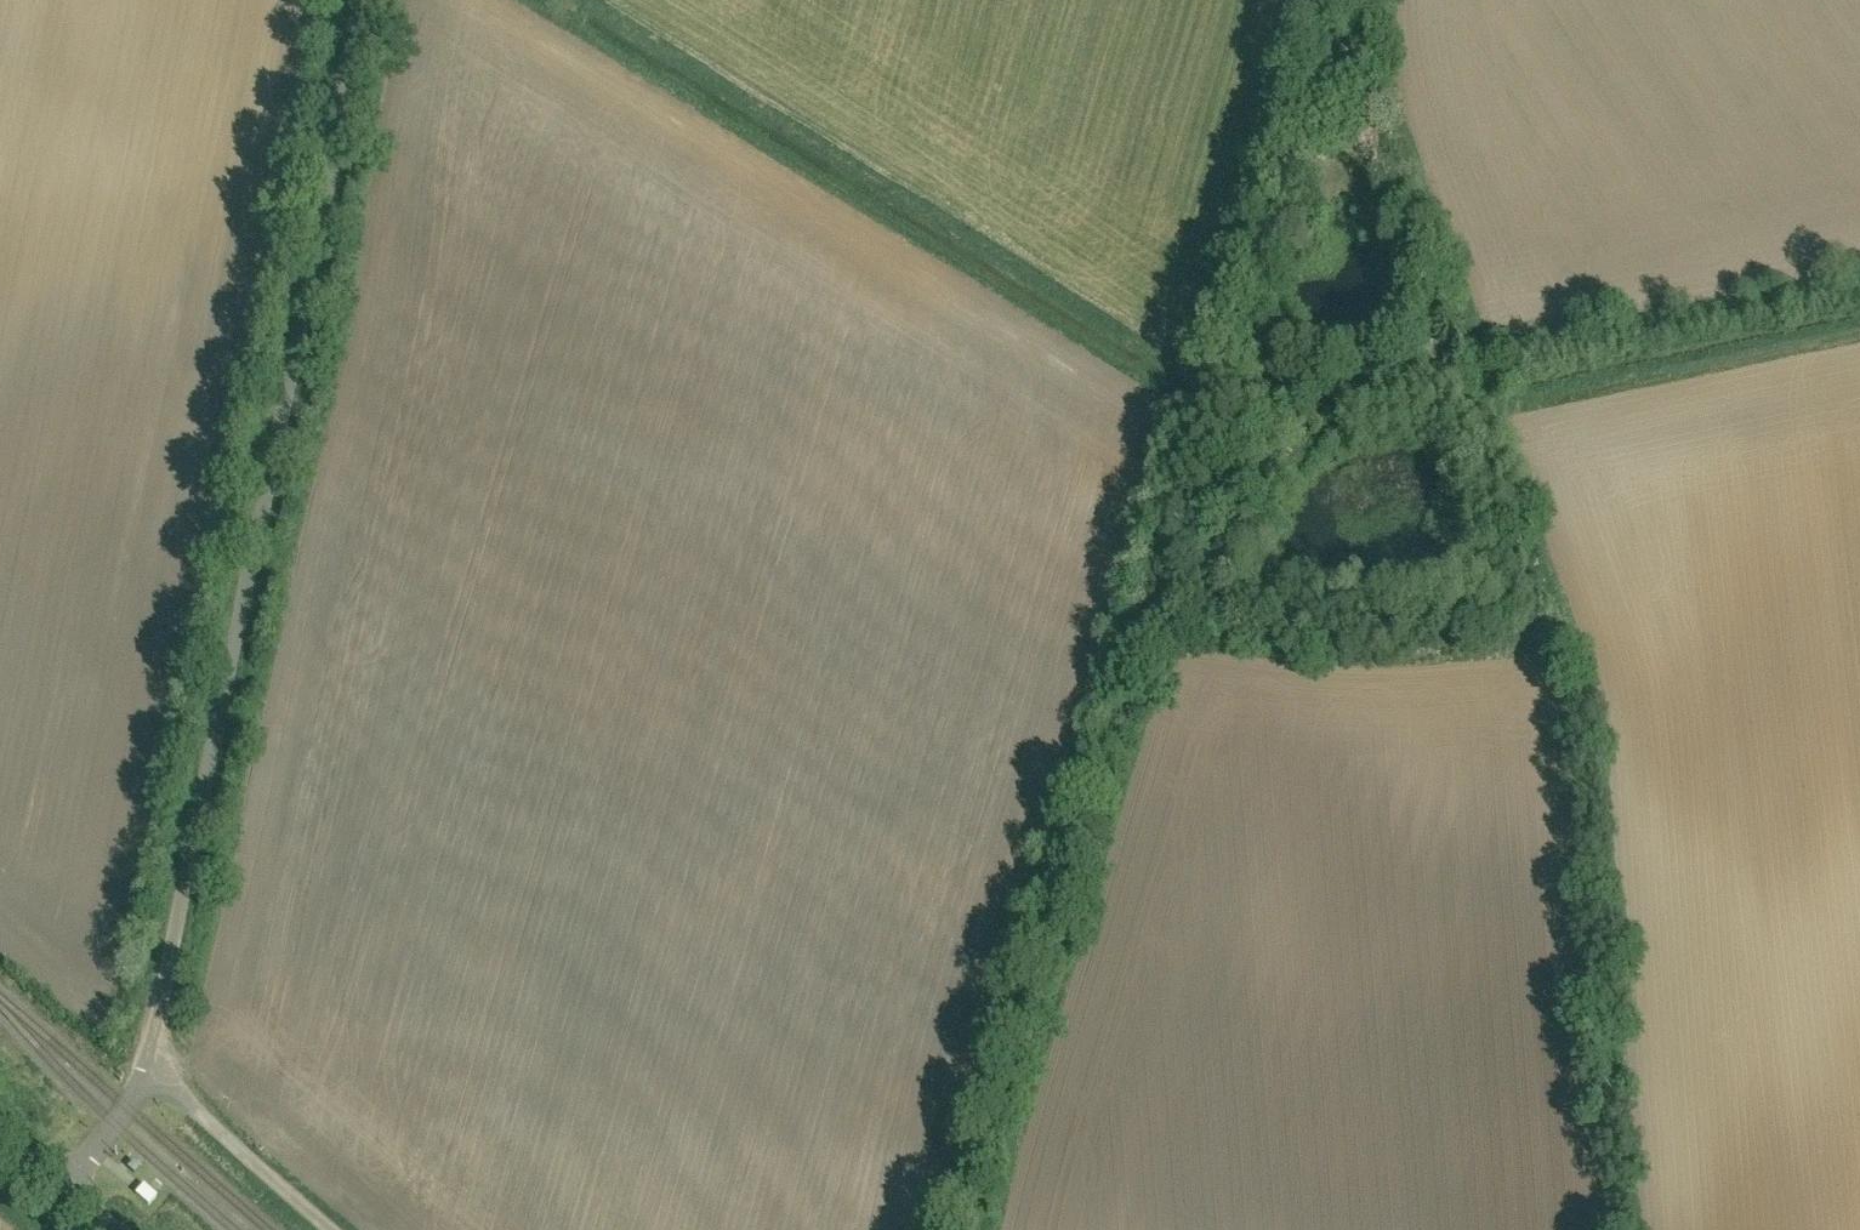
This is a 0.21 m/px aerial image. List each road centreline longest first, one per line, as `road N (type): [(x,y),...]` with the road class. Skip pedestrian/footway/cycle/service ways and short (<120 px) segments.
road 1 (unclassified): [(993,1229),(1204,404),(1332,0)]
road 2 (unclassified): [(72,1186),(153,1069),(384,0)]
road 3 (track): [(153,1069),(338,1229)]

